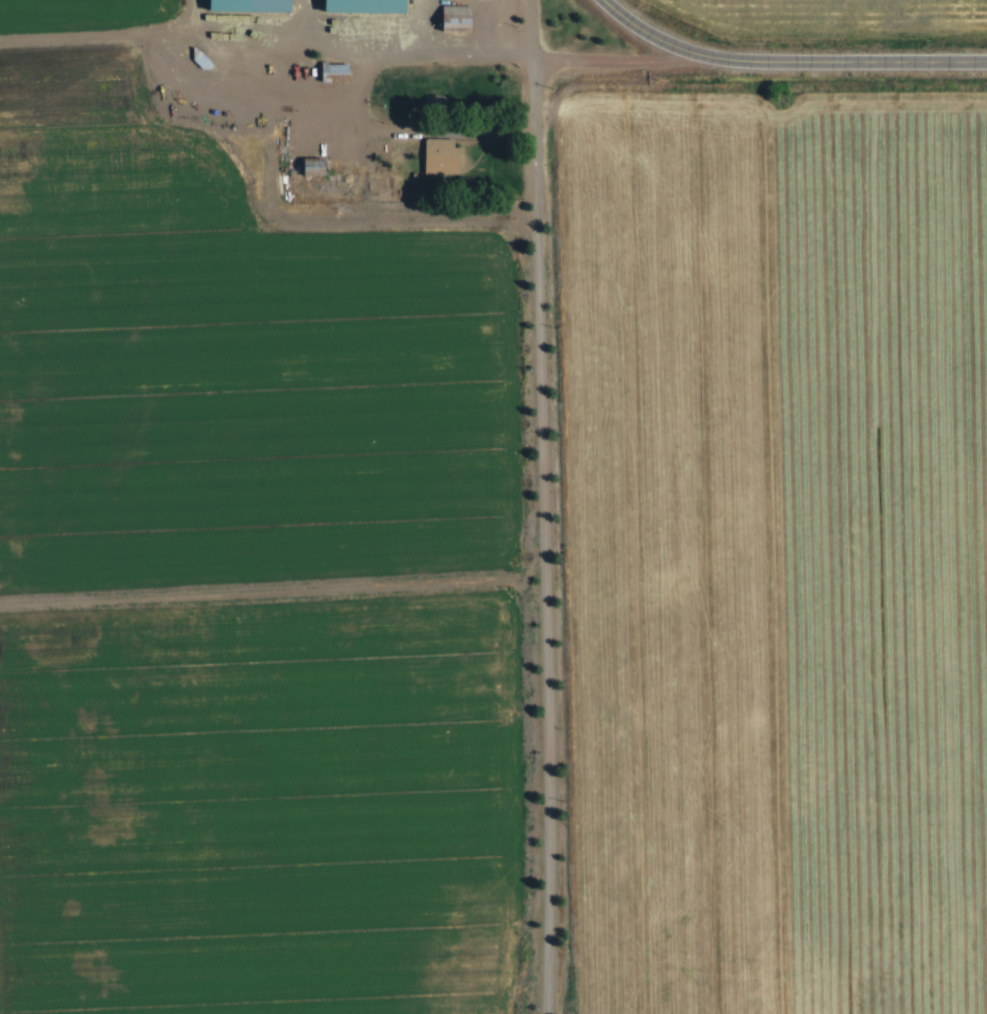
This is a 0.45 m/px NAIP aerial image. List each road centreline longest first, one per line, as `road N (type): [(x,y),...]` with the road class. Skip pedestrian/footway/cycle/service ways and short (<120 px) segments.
road 1 (residential): [(986,61),(720,57),(674,44),(608,0)]

